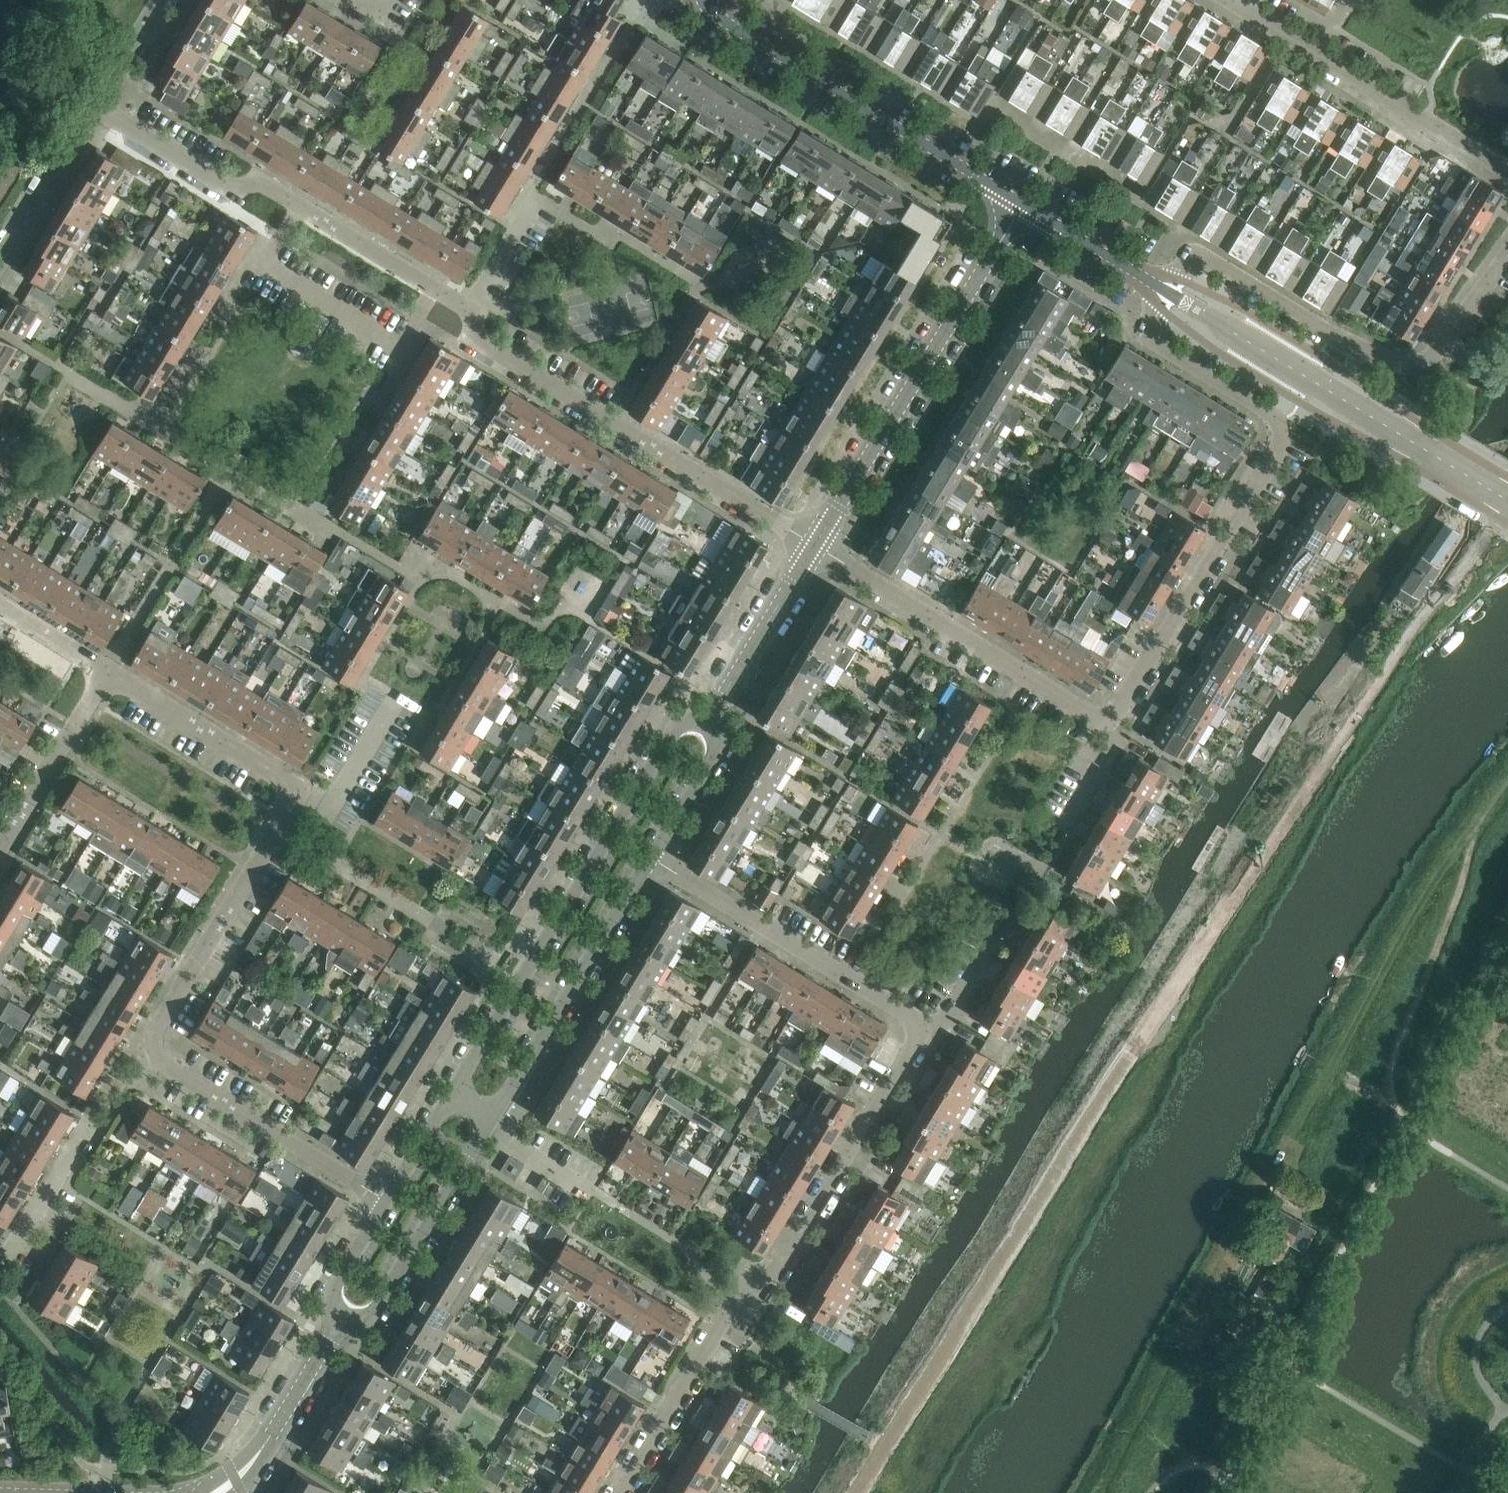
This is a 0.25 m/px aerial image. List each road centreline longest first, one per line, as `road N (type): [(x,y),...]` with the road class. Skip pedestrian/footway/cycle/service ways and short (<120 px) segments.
road 1 (unclassified): [(857,1492),(1117,1071),(1380,678),(1501,521)]
road 2 (residential): [(1507,253),(1435,353),(1402,364),(1352,345),(1202,258),(1172,277),(1145,341),(1278,424),(1284,442),(1111,724)]
road 3 (residential): [(920,1032),(773,1274),(734,1299),(619,1492)]
road 4 (tertiary): [(723,696),(673,732),(449,1101)]
road 5 (residential): [(815,545),(485,342),(470,306)]
road 6 (residential): [(470,306),(304,208),(259,188),(227,189),(101,109)]
road 7 (tertiary): [(815,545),(1023,203)]
road 8 (track): [(1495,813),(1425,904),(1291,1156)]
road 9 (tertiary): [(1023,203),(726,22),(709,0)]
road 10 (track): [(1406,1129),(1392,1098),(1394,1067),(1507,796)]
road 11 (residential): [(1111,724),(815,545)]
road 12 (residential): [(1228,0),(1507,171)]
road 13 (residential): [(651,859),(906,1013),(920,1032)]
road 14 (tertiary): [(491,1126),(651,859)]
road 15 (residential): [(155,1053),(155,1033),(298,788)]
road 16 (residential): [(388,1201),(155,1053)]
road 17 (tertiary): [(328,1341),(380,1303),(491,1126)]
road 18 (residential): [(2,1261),(82,1134),(104,1127),(155,1053)]
road 19 (residential): [(298,788),(110,671)]
road 20 (residential): [(0,853),(110,671)]
road 21 (tertiary): [(219,1492),(252,1463),(328,1341)]
road 22 (residential): [(0,262),(101,109)]
road 23 (tertiary): [(651,859),(714,757),(723,696)]
road 24 (tertiary): [(723,696),(815,545)]
road 25 (residential): [(298,788),(334,809),(399,698)]
road 26 (tertiary): [(388,1201),(339,1278),(328,1341)]
road 27 (residential): [(110,671),(0,603)]
road 28 (residential): [(470,306),(528,196)]
road 29 (residential): [(101,109),(160,0)]

